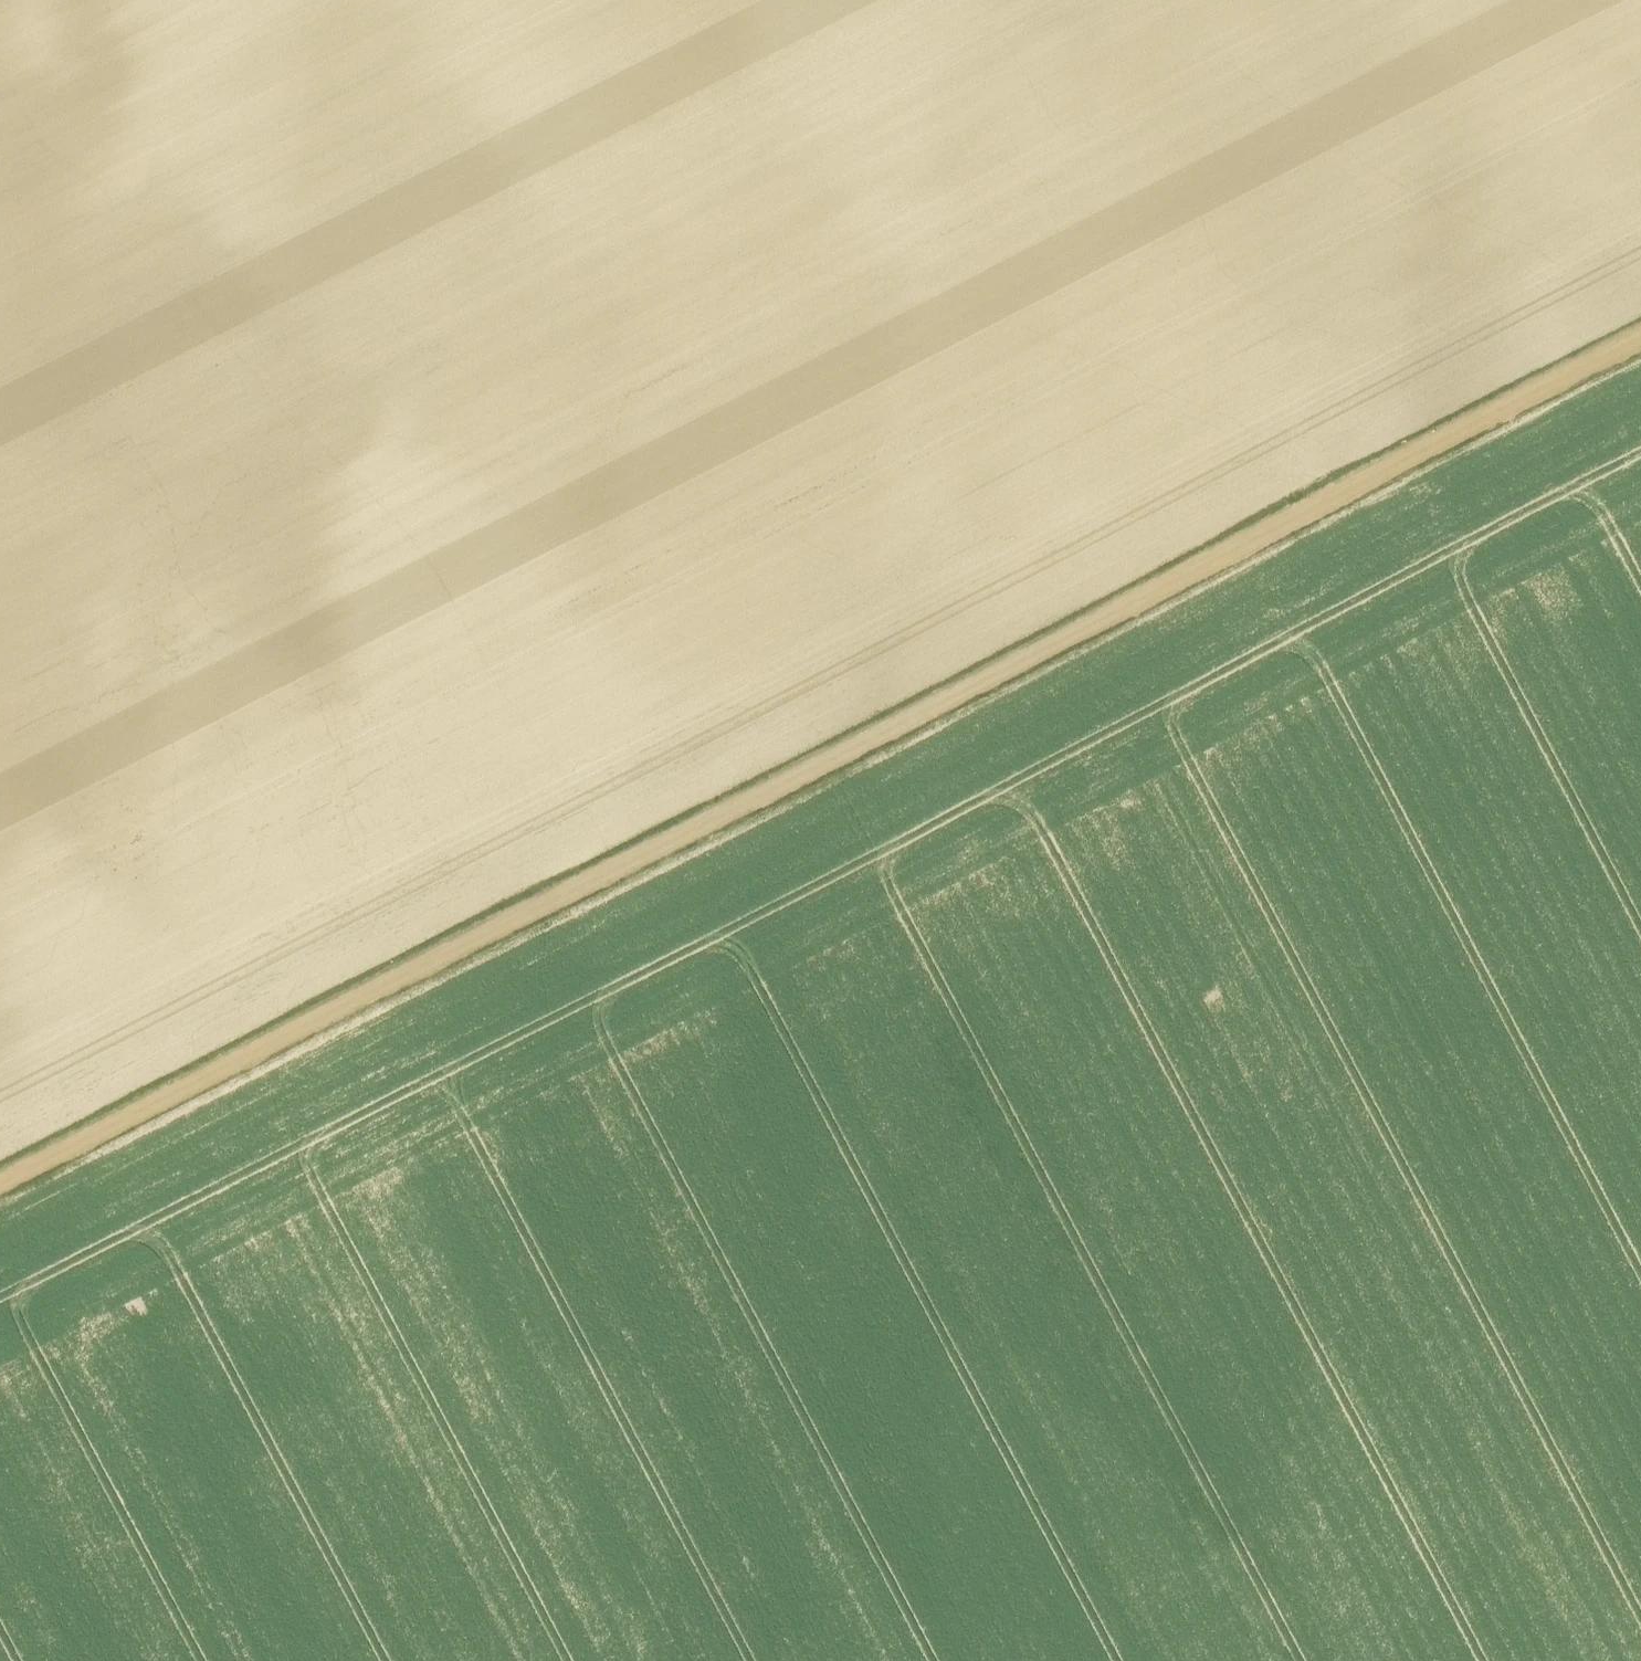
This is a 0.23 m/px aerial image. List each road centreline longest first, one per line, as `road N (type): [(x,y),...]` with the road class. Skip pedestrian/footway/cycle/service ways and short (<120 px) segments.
road 1 (track): [(1640,333),(0,1165)]

